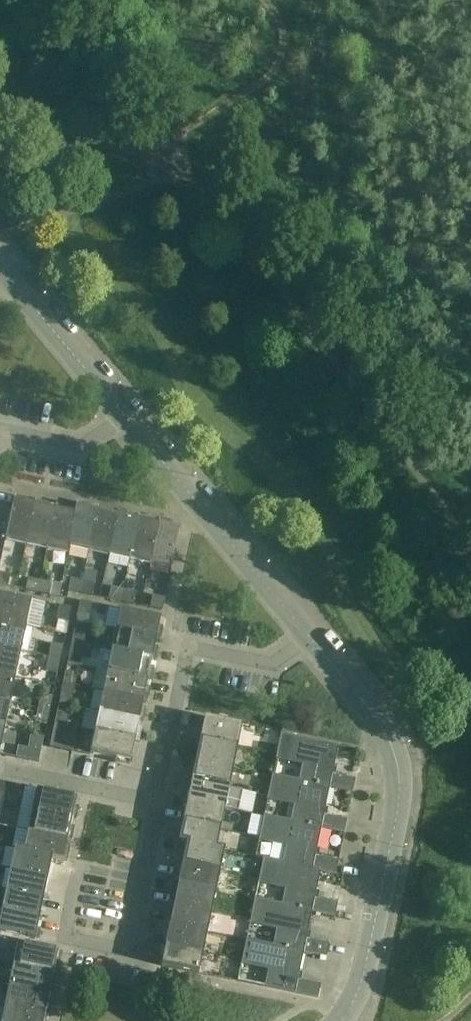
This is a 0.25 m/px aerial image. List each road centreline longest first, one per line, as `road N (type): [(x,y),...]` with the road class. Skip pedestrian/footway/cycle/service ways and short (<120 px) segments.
road 1 (residential): [(343,1020),(364,977),(399,774),(384,730),(311,643)]
road 2 (residential): [(75,867),(61,941),(129,954),(155,802)]
road 3 (residential): [(311,643),(123,419)]
road 4 (residential): [(155,802),(187,648),(272,667),(311,643)]
road 5 (residential): [(123,419),(0,263)]
road 6 (residential): [(155,802),(0,768)]
road 7 (residential): [(0,433),(81,449),(123,419)]

